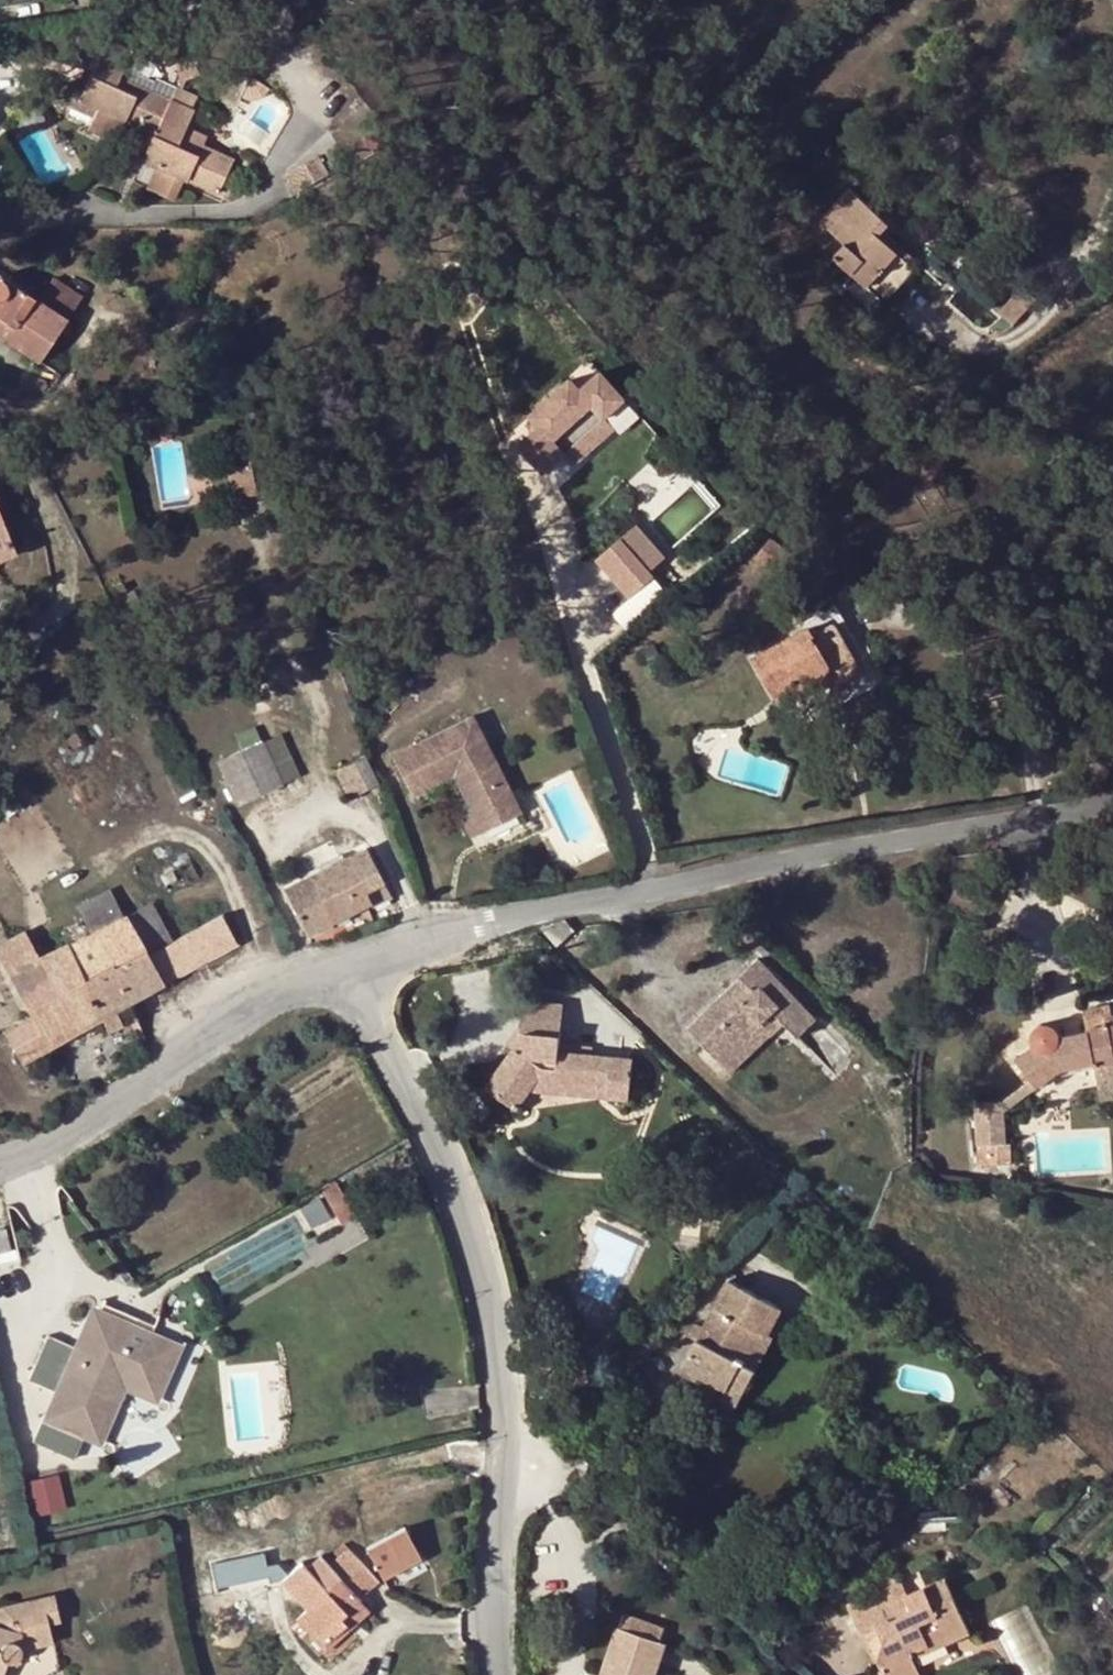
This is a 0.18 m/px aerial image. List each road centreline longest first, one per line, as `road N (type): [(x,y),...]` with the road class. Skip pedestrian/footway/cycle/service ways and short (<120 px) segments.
road 1 (residential): [(1112,803),(533,904),(345,965)]
road 2 (residential): [(345,965),(444,1198),(488,1337),(503,1499),(496,1674)]
road 3 (residential): [(345,965),(242,998),(55,1137),(0,1160)]

